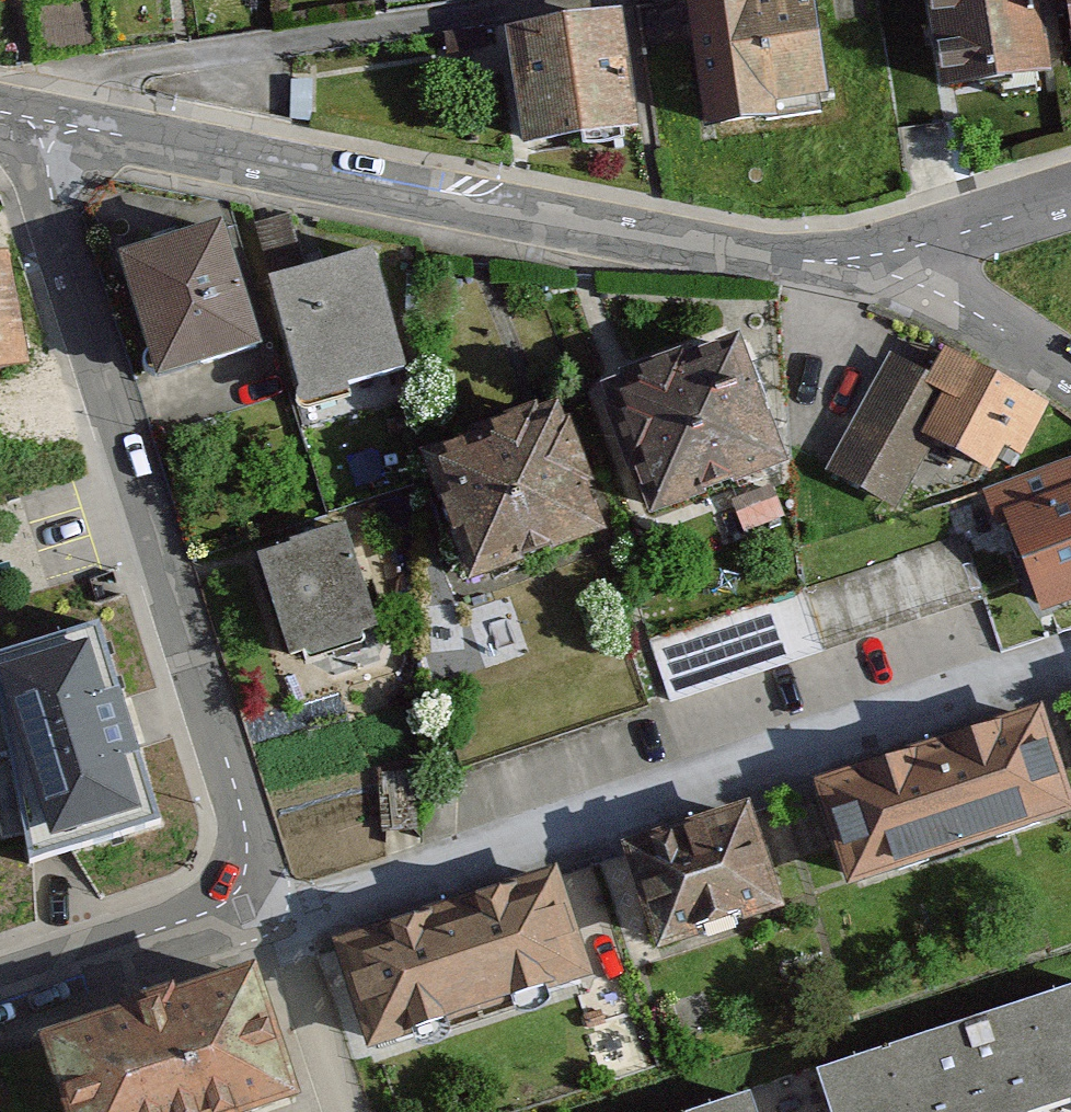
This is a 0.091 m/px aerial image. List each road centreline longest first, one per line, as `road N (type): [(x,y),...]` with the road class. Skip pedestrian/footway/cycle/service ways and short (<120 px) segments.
road 1 (residential): [(1070,667),(282,916)]
road 2 (residential): [(44,126),(282,916)]
road 3 (residential): [(44,126),(605,234),(806,261)]
road 4 (residential): [(282,916),(0,1004)]
road 5 (residential): [(806,261),(937,290),(1070,379)]
road 6 (residential): [(806,261),(927,245),(1070,199)]

